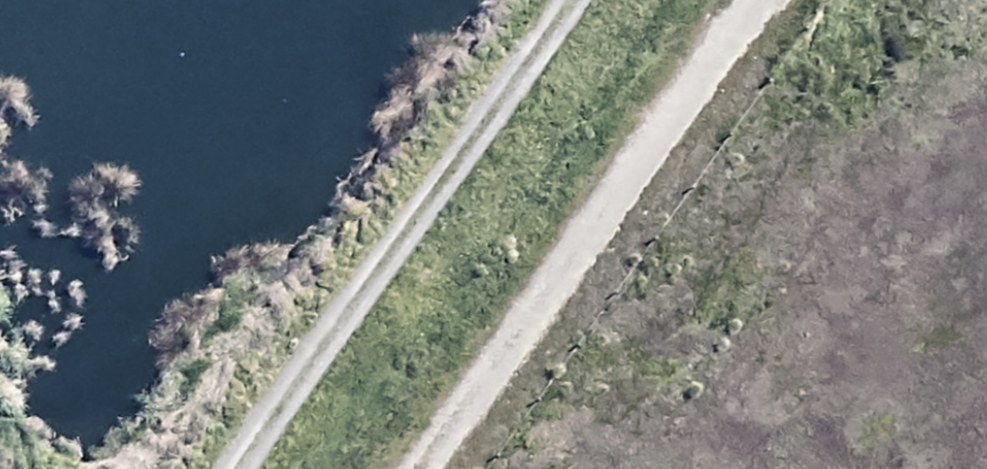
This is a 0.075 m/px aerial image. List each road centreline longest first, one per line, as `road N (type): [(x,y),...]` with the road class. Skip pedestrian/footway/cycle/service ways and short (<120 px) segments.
road 1 (track): [(755,0),(417,468)]
road 2 (track): [(559,0),(228,468)]

